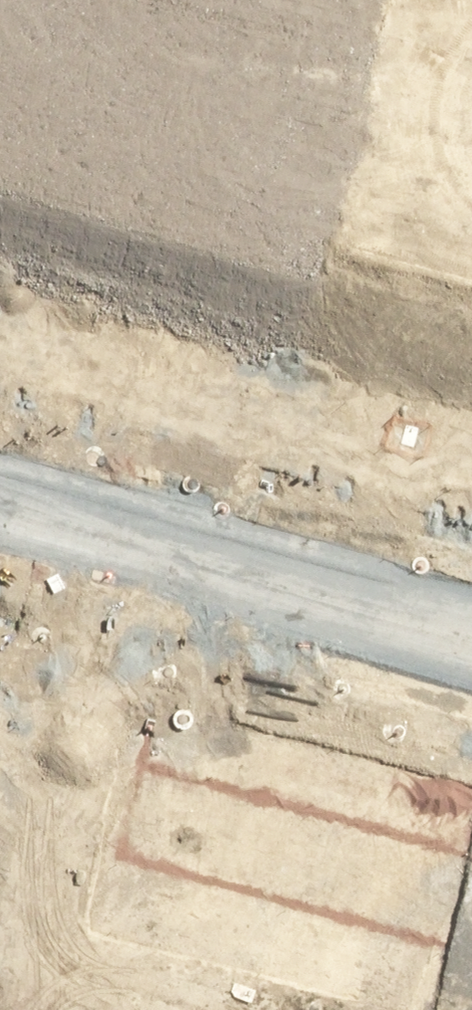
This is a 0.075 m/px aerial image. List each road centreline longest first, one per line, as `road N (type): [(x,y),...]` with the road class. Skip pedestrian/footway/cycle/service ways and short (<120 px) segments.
road 1 (residential): [(179,546),(293,124)]
road 2 (residential): [(0,48),(293,124)]
road 3 (residential): [(471,622),(179,546)]
road 4 (residential): [(179,546),(0,501)]
road 5 (residential): [(293,124),(471,169)]
road 6 (residential): [(293,124),(323,0)]

